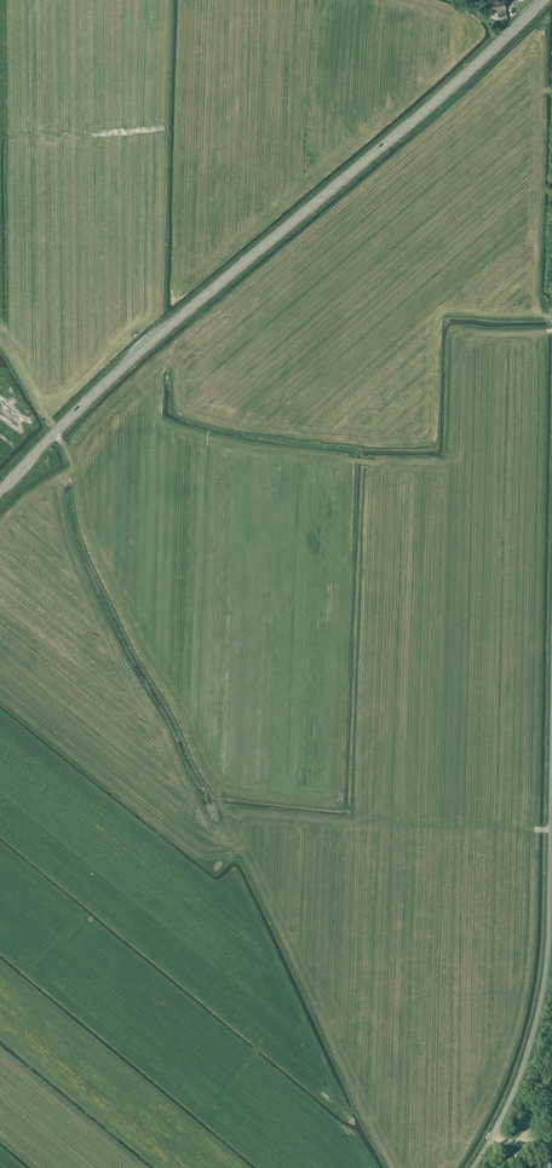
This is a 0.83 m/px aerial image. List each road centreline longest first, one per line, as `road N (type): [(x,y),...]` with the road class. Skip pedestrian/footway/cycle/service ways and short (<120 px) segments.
road 1 (primary): [(0,490),(150,342),(543,0)]
road 2 (unclassified): [(473,1167),(509,1105),(538,1020),(551,797)]
road 3 (track): [(0,344),(64,446),(89,547),(115,601)]

